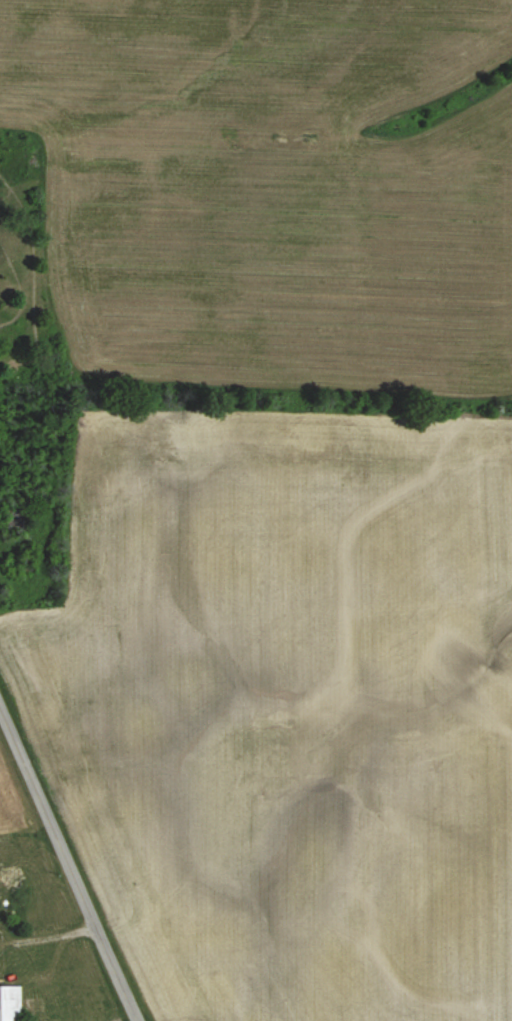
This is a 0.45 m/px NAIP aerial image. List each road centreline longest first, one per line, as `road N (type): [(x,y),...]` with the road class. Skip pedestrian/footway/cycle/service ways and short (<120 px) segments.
road 1 (residential): [(136,1020),(0,718)]

